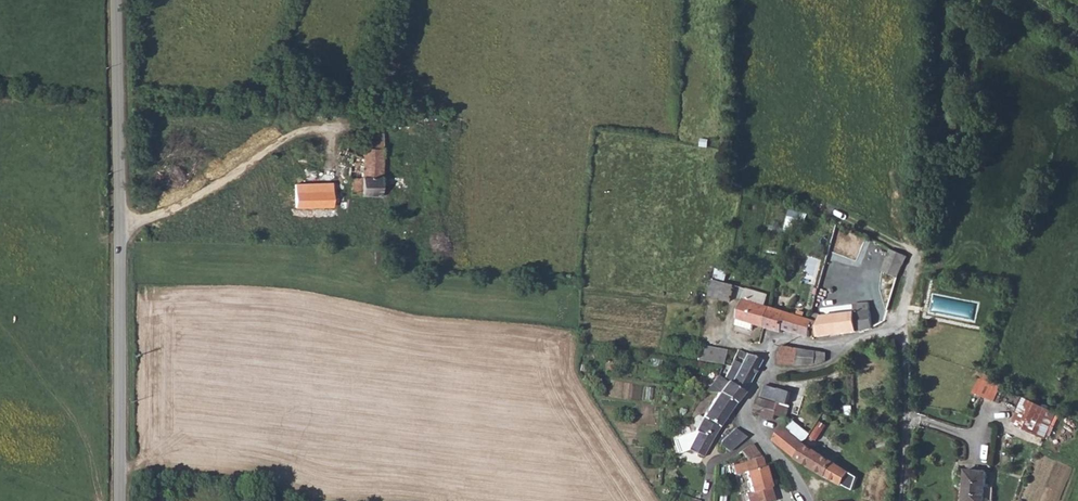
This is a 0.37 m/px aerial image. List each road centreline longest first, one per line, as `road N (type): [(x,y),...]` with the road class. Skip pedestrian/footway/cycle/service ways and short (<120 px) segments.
road 1 (unclassified): [(118,0),(120,500)]
road 2 (track): [(903,328),(929,230),(948,0)]
road 3 (track): [(122,225),(190,199),(303,135),(338,128)]
road 4 (unclassified): [(904,500),(910,361),(903,328)]
road 5 (unclassified): [(806,500),(747,423),(759,378)]

